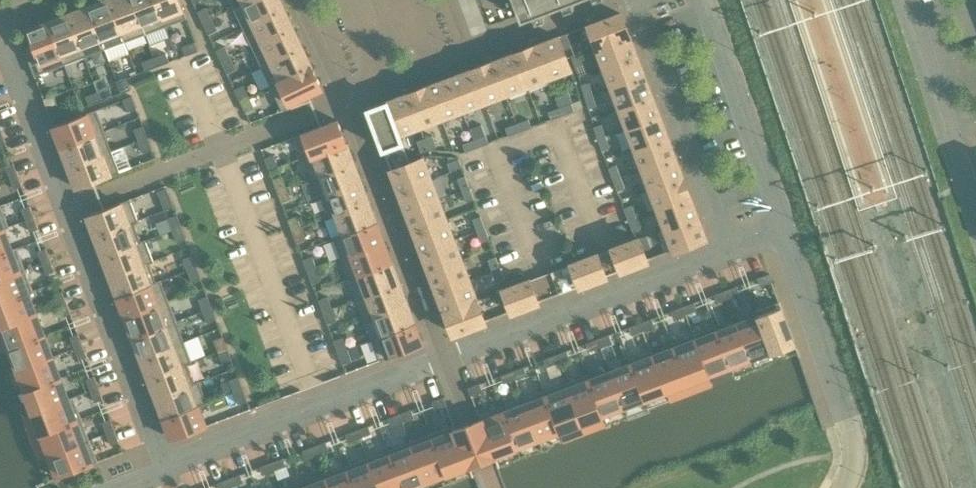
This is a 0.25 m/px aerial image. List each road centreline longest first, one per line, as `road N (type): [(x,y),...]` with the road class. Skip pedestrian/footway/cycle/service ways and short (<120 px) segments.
road 1 (residential): [(169,469),(727,250)]
road 2 (residential): [(349,103),(66,207)]
road 3 (residential): [(66,207),(169,469)]
road 4 (residential): [(846,487),(856,442),(782,229)]
road 5 (residential): [(636,0),(727,250)]
road 6 (residential): [(782,229),(701,0)]
road 7 (residential): [(0,38),(66,207)]
road 8 (residential): [(959,165),(903,0)]

